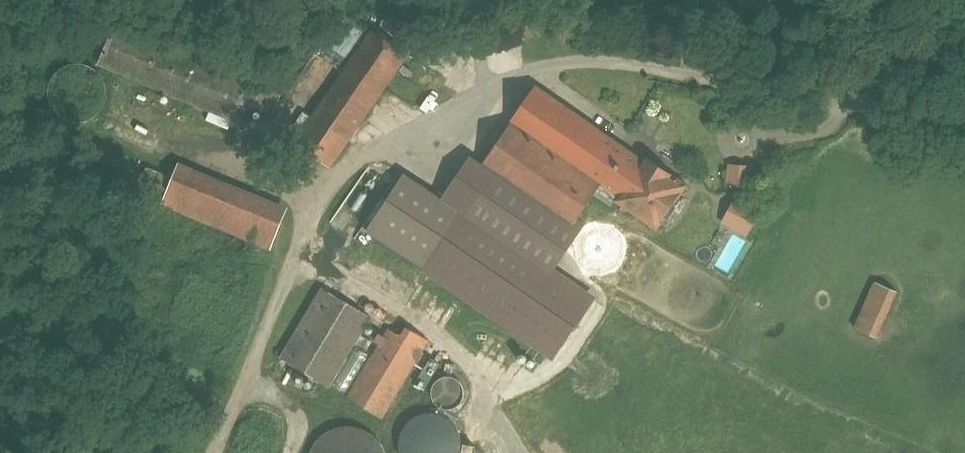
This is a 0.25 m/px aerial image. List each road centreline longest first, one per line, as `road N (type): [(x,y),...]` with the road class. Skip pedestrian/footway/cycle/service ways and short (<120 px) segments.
road 1 (track): [(227,452),(291,268),(352,177),(449,111),(571,58),(726,65),(964,101)]

